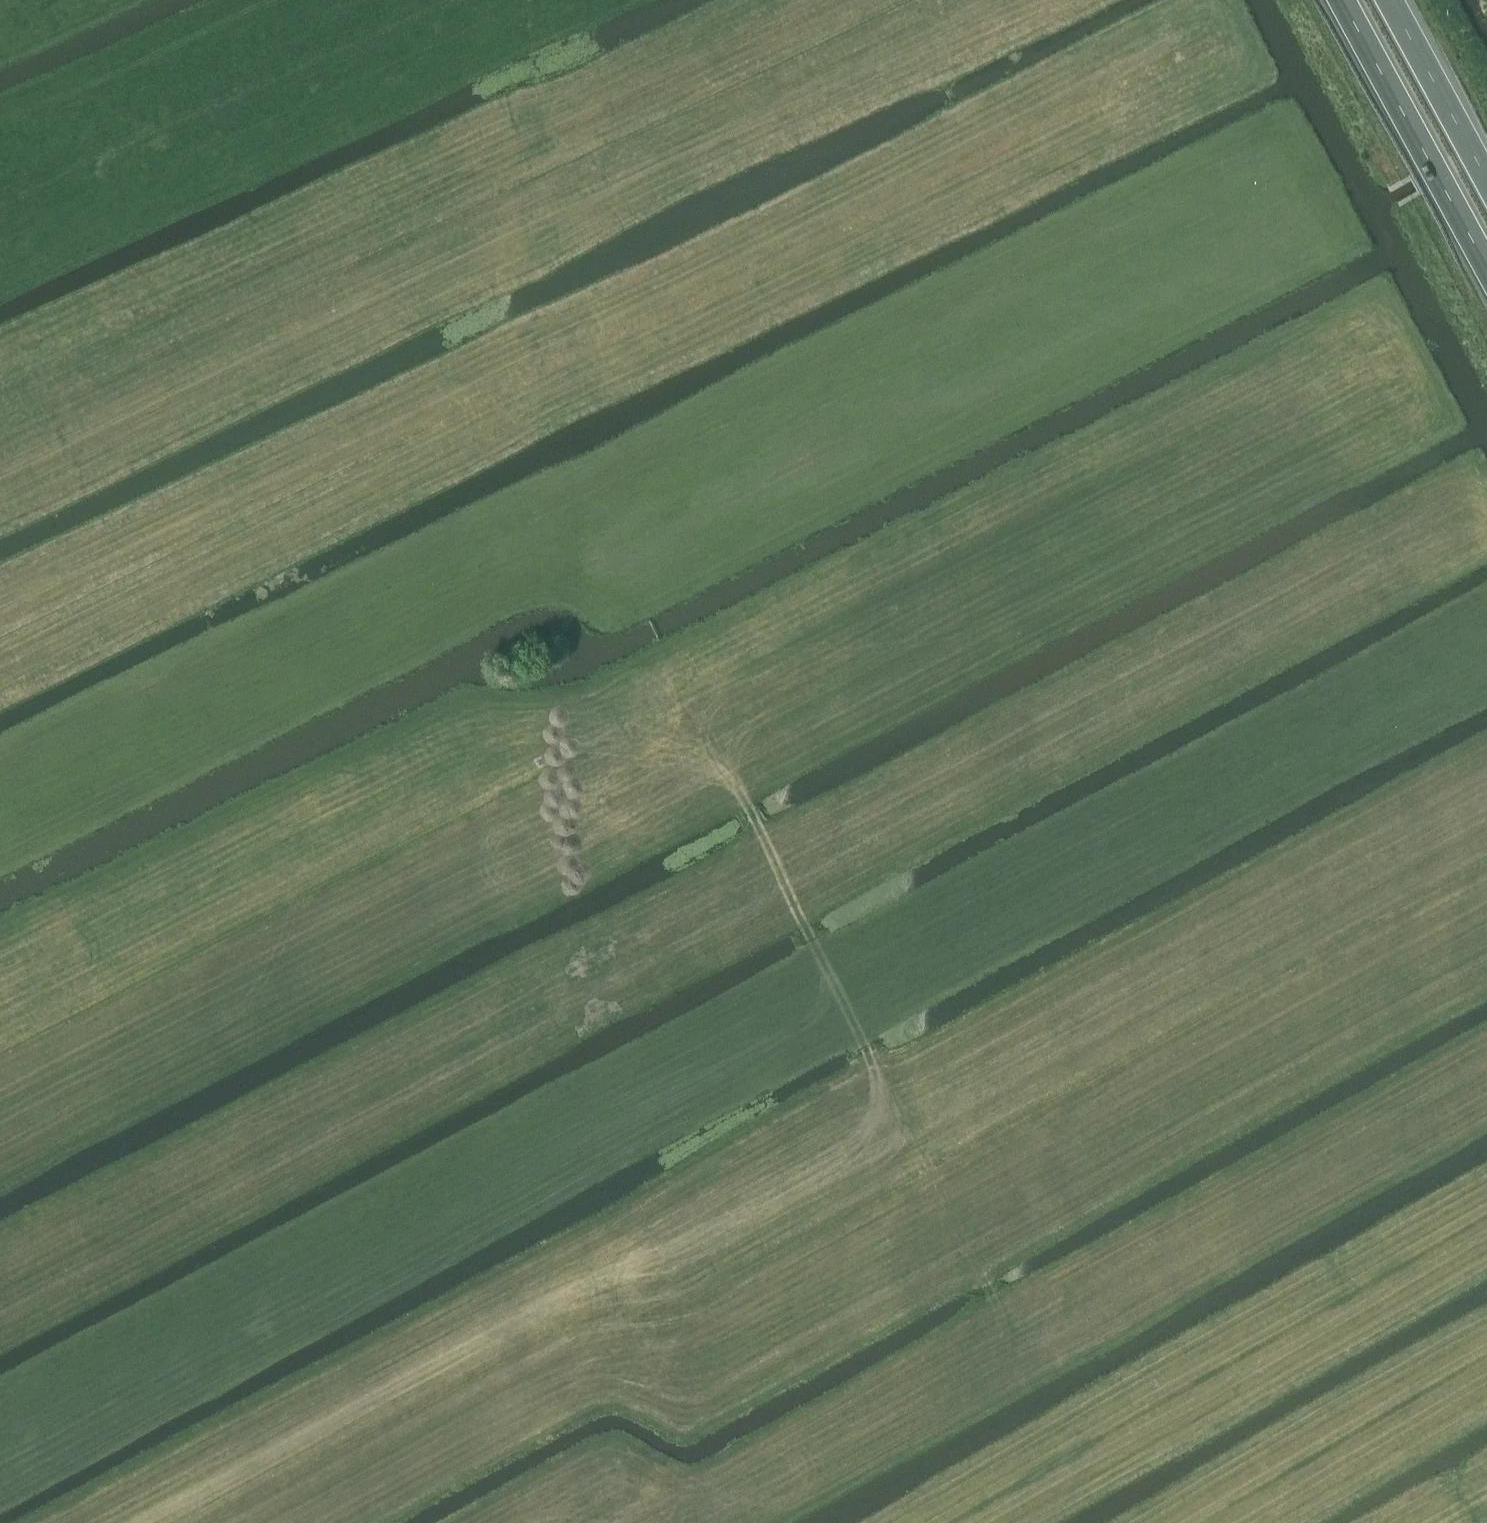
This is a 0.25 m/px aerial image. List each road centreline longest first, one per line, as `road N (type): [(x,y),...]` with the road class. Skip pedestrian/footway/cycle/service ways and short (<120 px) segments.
road 1 (trunk): [(1343,0),(1486,265)]
road 2 (trunk): [(1486,178),(1390,0)]

